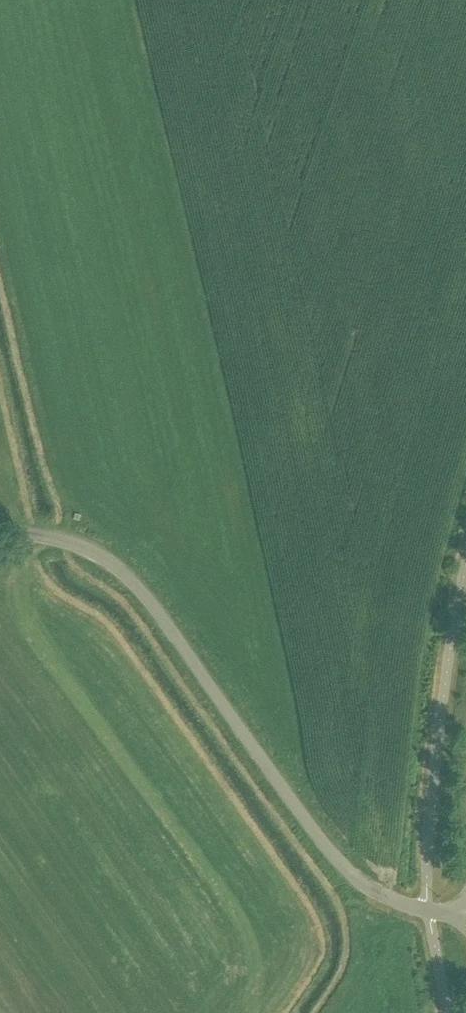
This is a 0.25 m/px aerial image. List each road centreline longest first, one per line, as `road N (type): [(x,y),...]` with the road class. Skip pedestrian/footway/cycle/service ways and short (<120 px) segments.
road 1 (unclassified): [(0,534),(76,547),(129,580),(334,862),(365,892),(432,917)]

